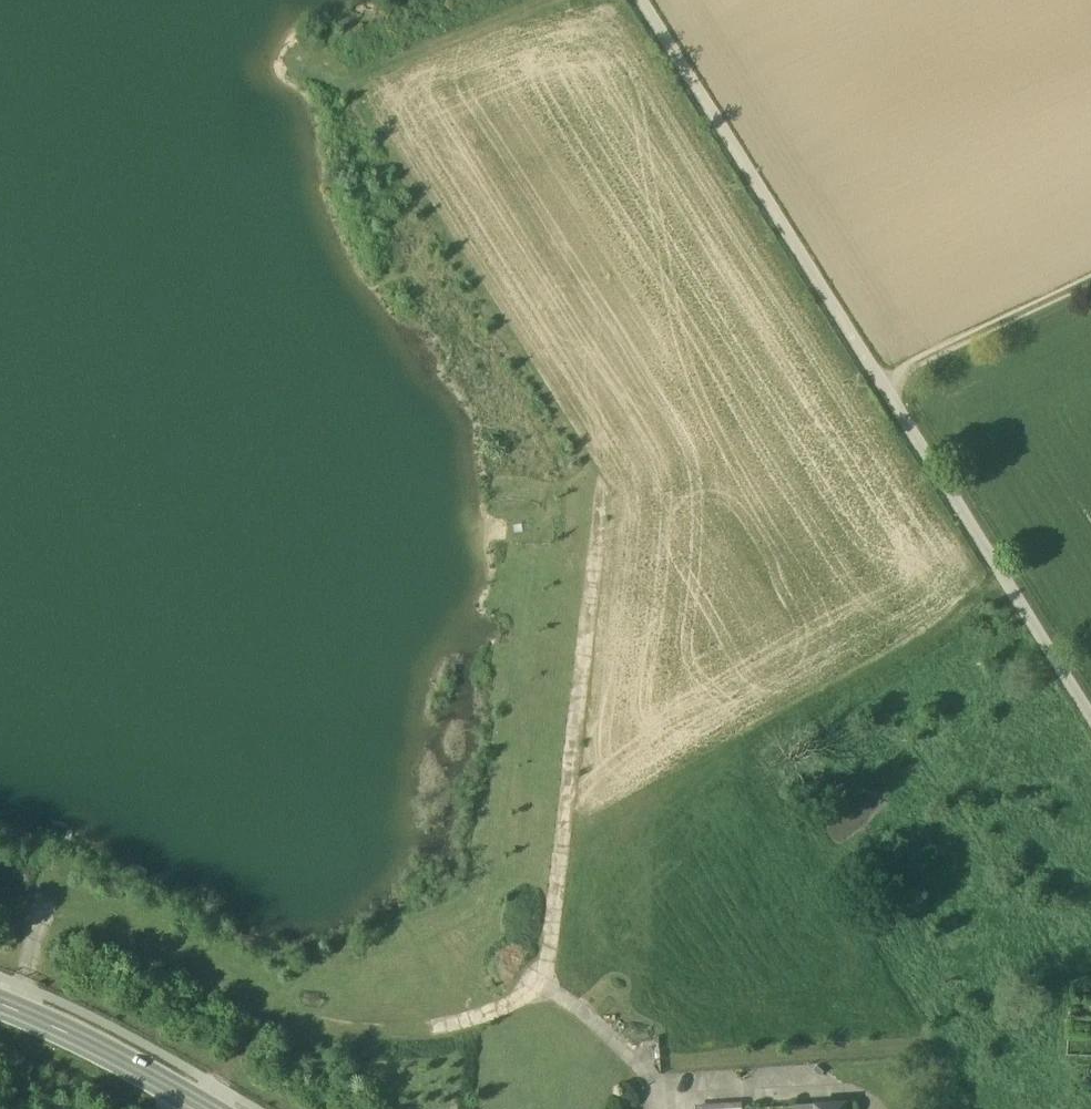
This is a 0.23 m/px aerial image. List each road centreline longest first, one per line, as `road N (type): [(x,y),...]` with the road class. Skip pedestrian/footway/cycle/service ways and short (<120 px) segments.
road 1 (track): [(642,0),(894,395)]
road 2 (track): [(894,395),(1090,702)]
road 3 (tertiary): [(0,1004),(208,1108)]
road 4 (track): [(1090,301),(894,395)]

